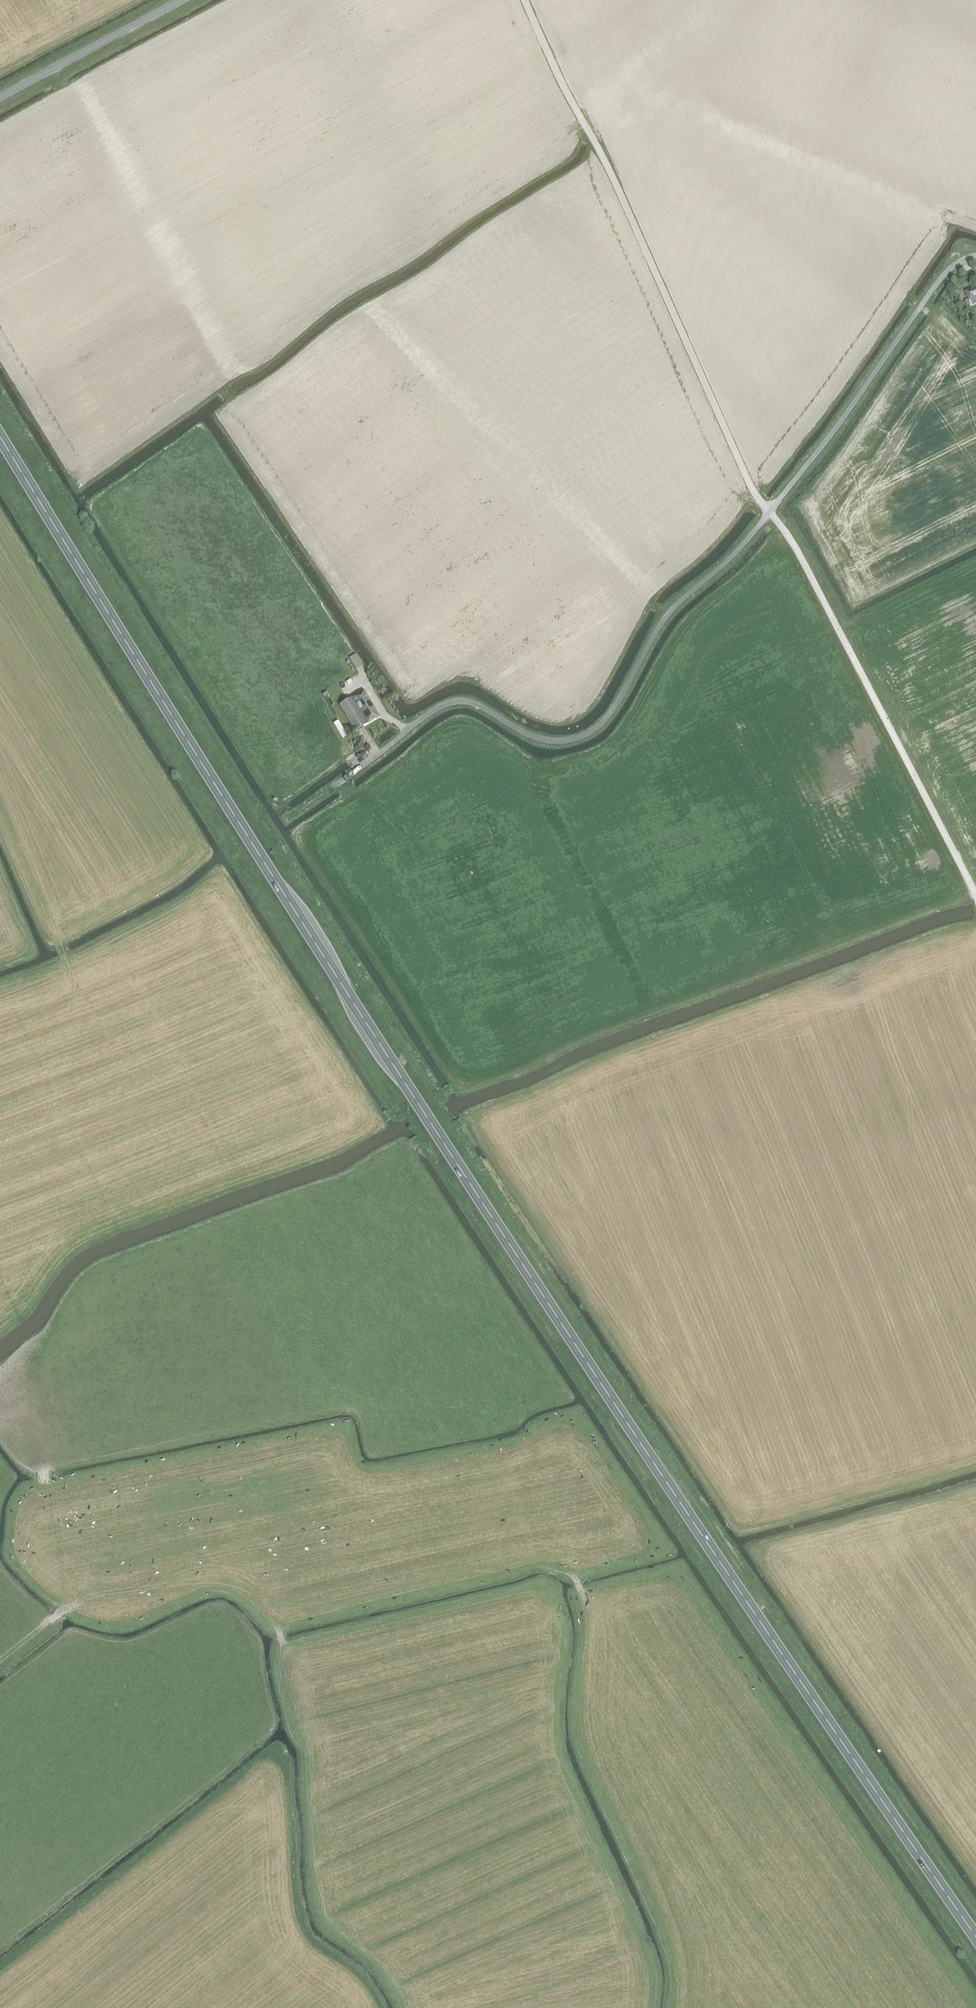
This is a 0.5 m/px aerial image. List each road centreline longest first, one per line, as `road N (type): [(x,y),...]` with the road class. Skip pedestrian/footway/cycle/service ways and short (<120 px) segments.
road 1 (trunk): [(975,1938),(426,1116),(0,437)]
road 2 (track): [(524,0),(749,482),(792,541),(975,896)]
road 3 (unclassified): [(409,729),(457,701),(552,741),(599,725),(669,613),(760,523),(946,273),(975,255)]
road 4 (unclassified): [(0,97),(181,0)]

